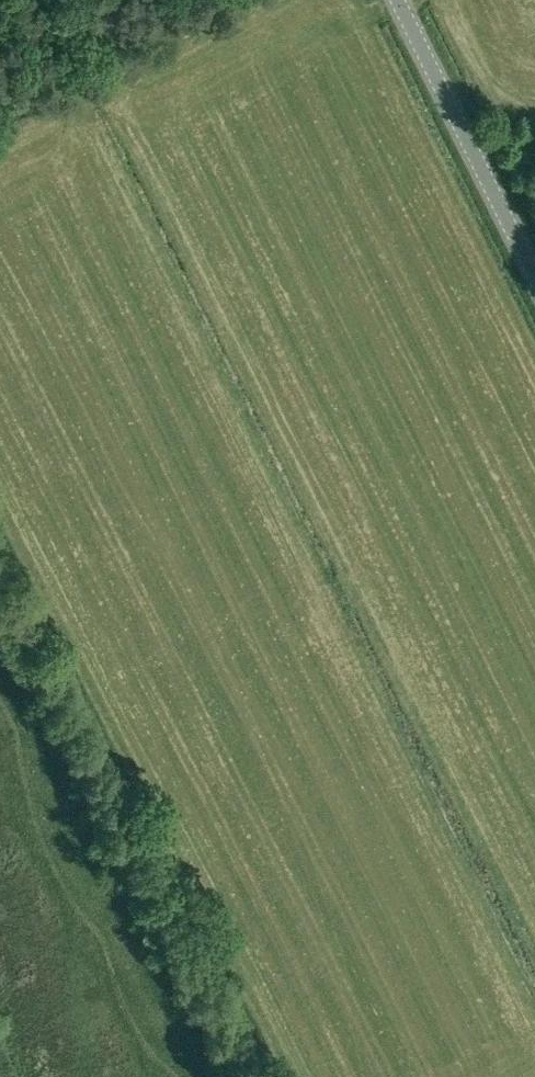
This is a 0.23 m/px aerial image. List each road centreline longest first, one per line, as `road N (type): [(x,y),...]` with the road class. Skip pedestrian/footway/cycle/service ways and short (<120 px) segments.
road 1 (tertiary): [(534,286),(392,0)]

